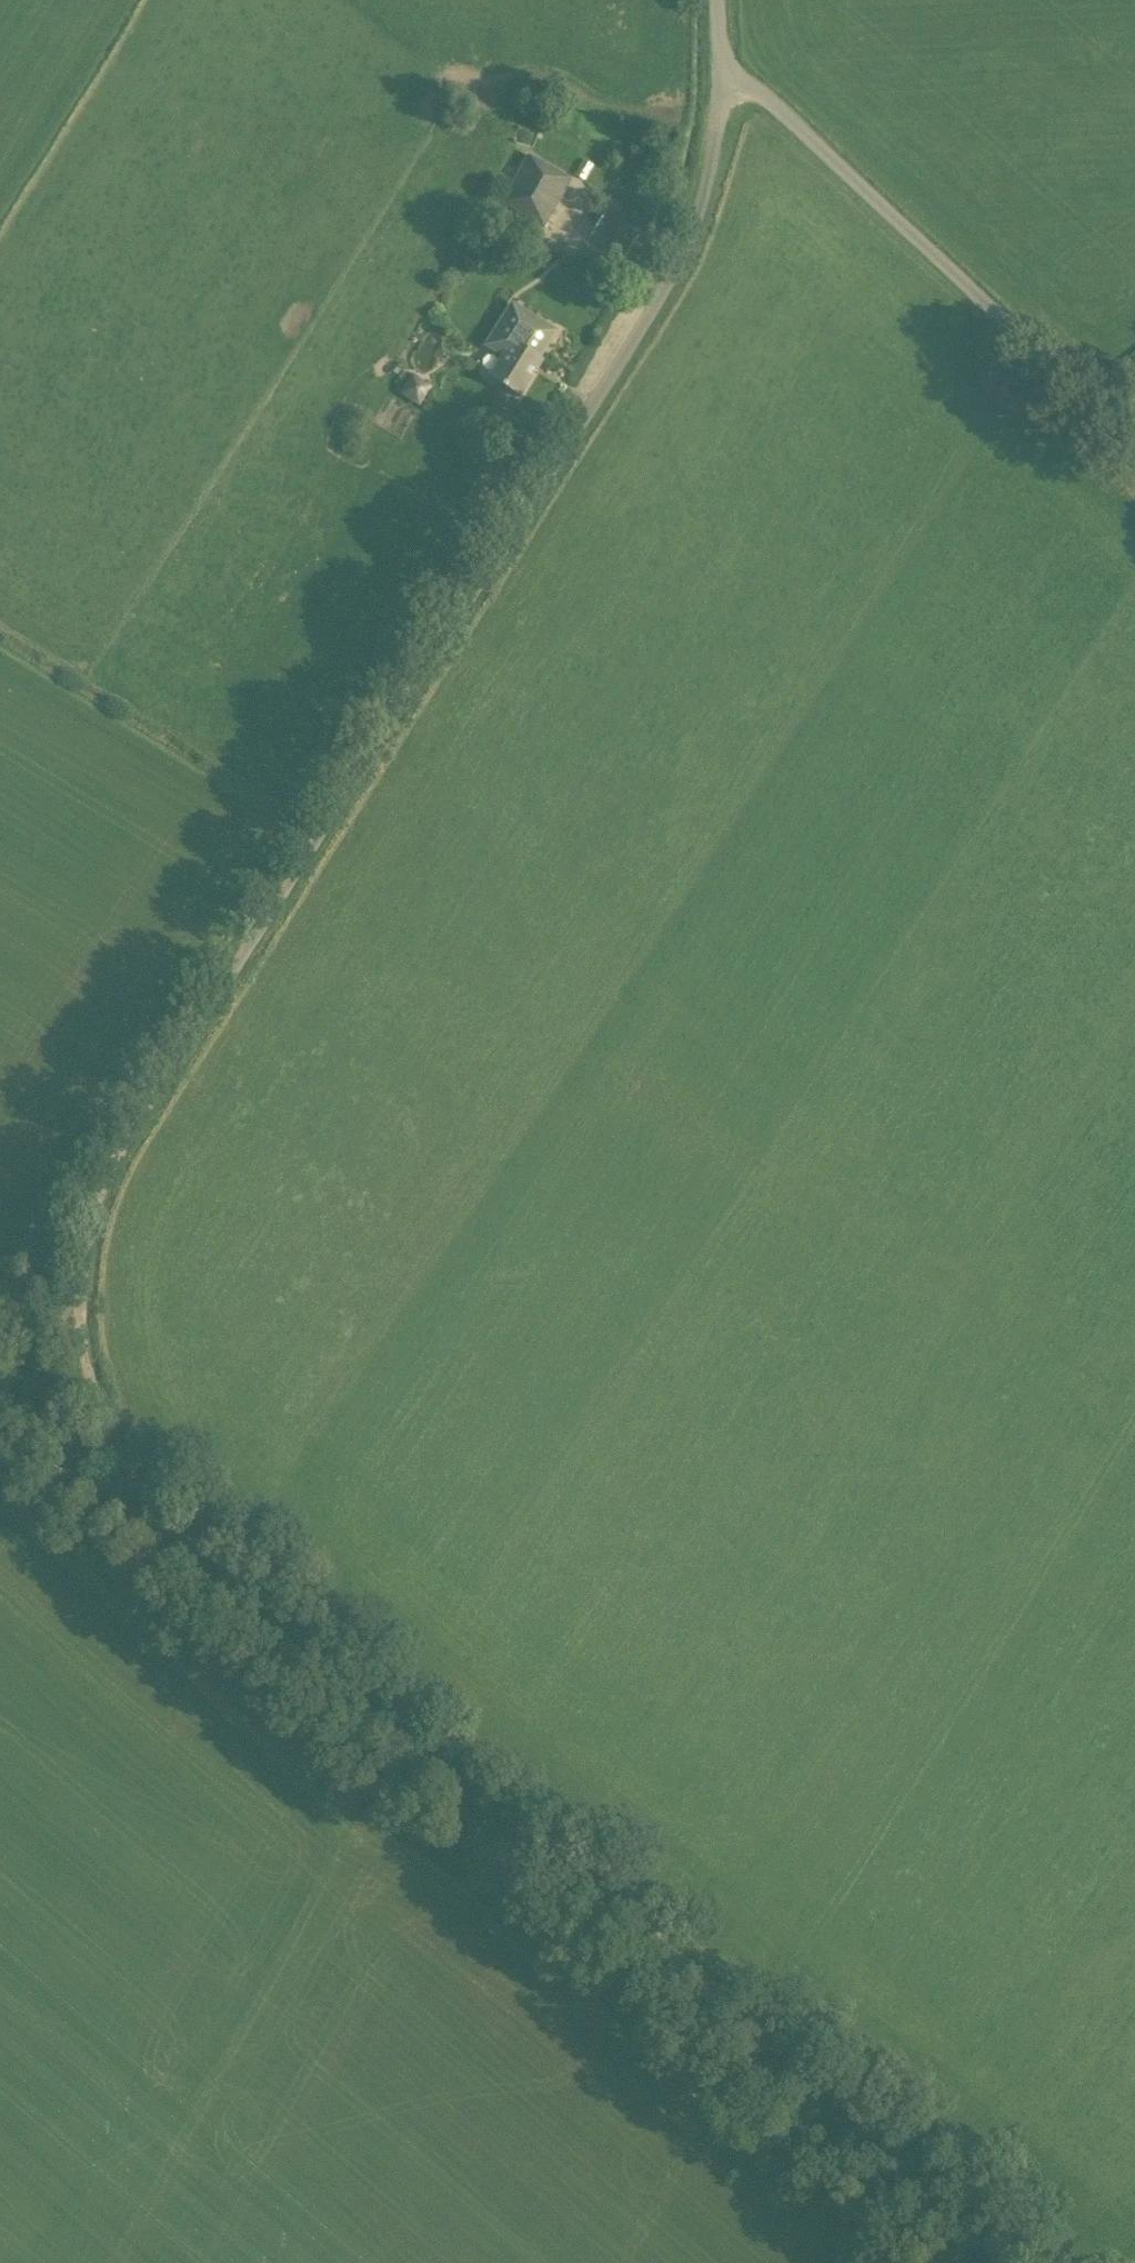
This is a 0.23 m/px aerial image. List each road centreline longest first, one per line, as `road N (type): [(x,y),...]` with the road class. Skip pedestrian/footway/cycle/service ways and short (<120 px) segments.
road 1 (unclassified): [(725,0),(721,126),(698,230),(677,280),(111,1170),(83,1274),(82,1331),(101,1416),(135,1475)]
road 2 (track): [(135,1475),(232,1571),(406,1709),(1041,2262)]

